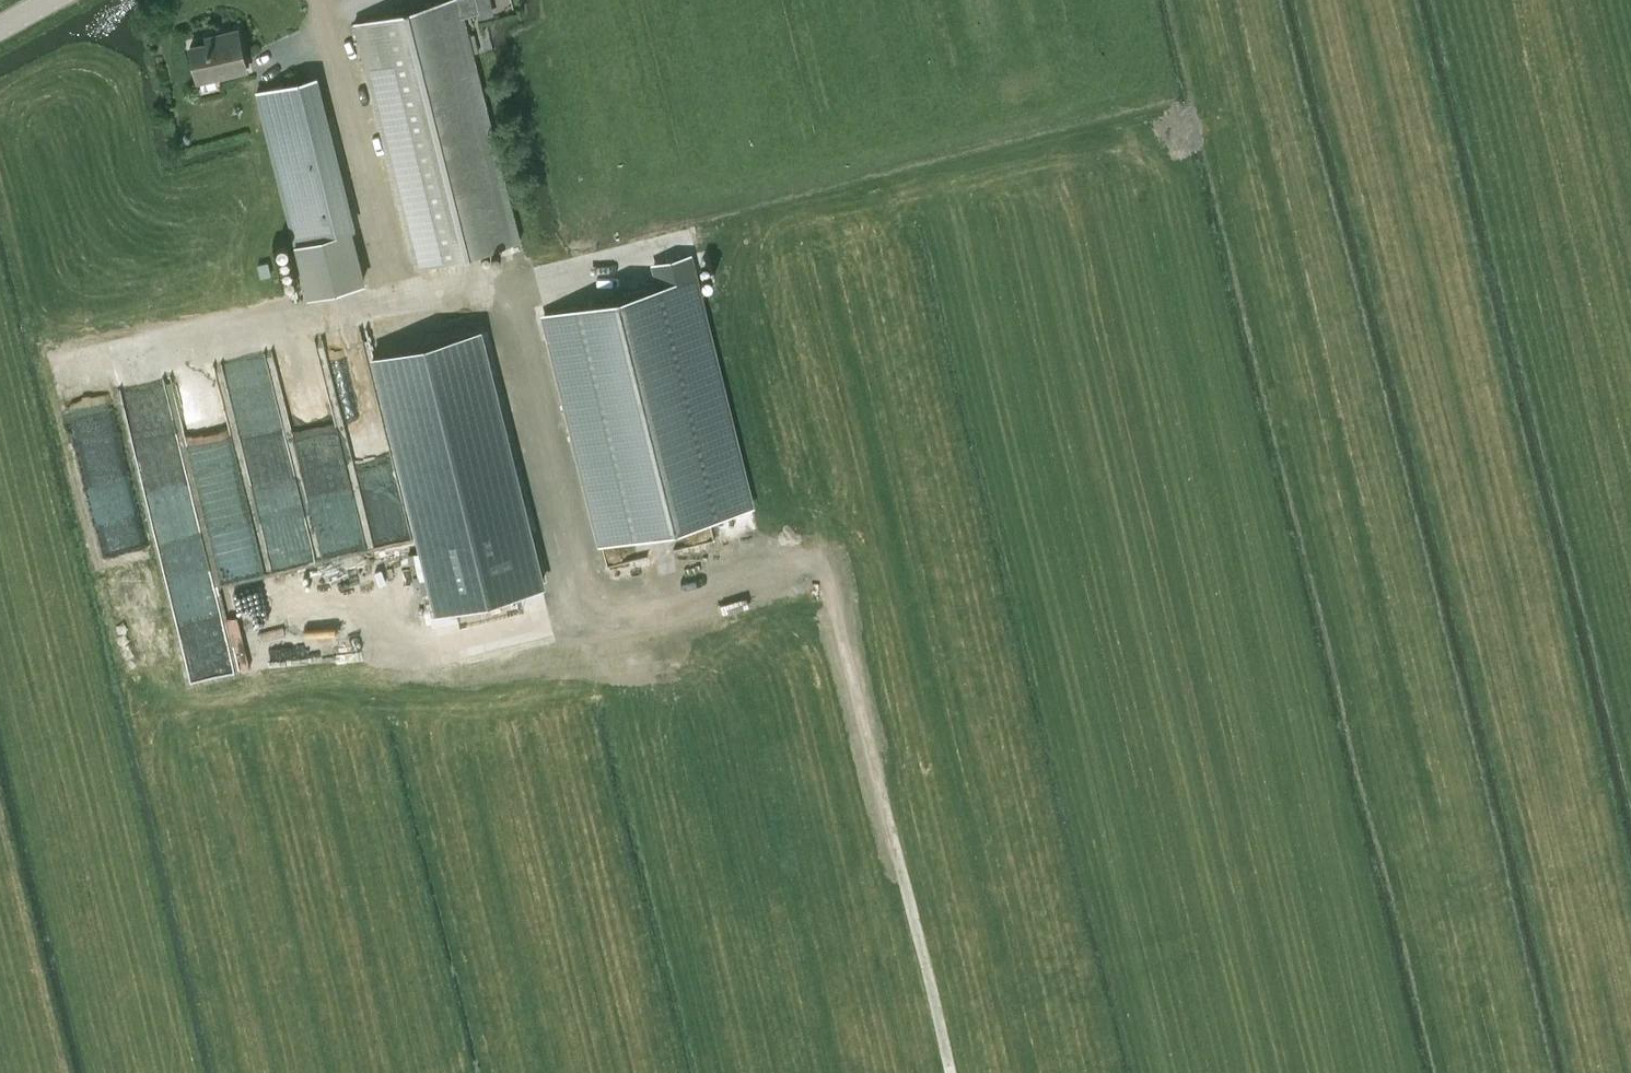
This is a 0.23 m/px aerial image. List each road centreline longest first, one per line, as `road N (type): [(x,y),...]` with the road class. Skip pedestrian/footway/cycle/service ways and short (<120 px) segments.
road 1 (track): [(731,211),(948,1072)]

